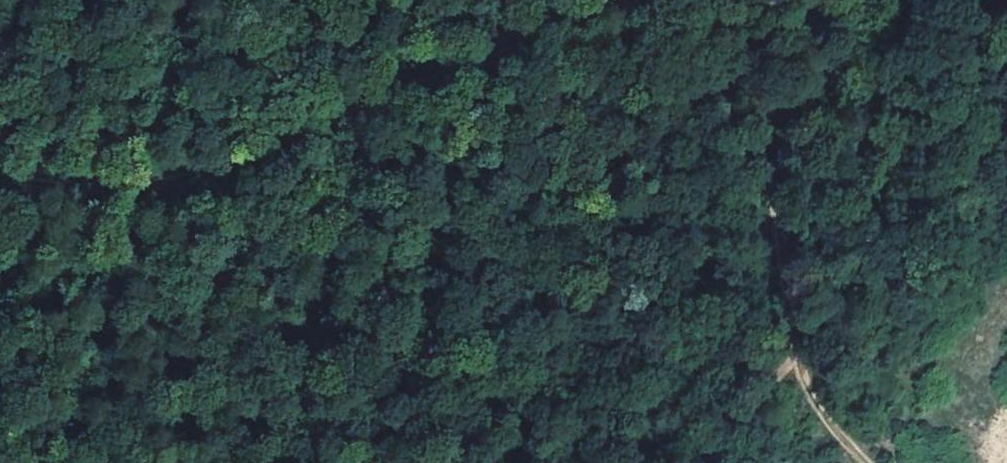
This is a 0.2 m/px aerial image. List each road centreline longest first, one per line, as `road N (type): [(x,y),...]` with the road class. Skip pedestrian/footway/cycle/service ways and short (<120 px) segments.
road 1 (track): [(691,462),(1006,78)]

